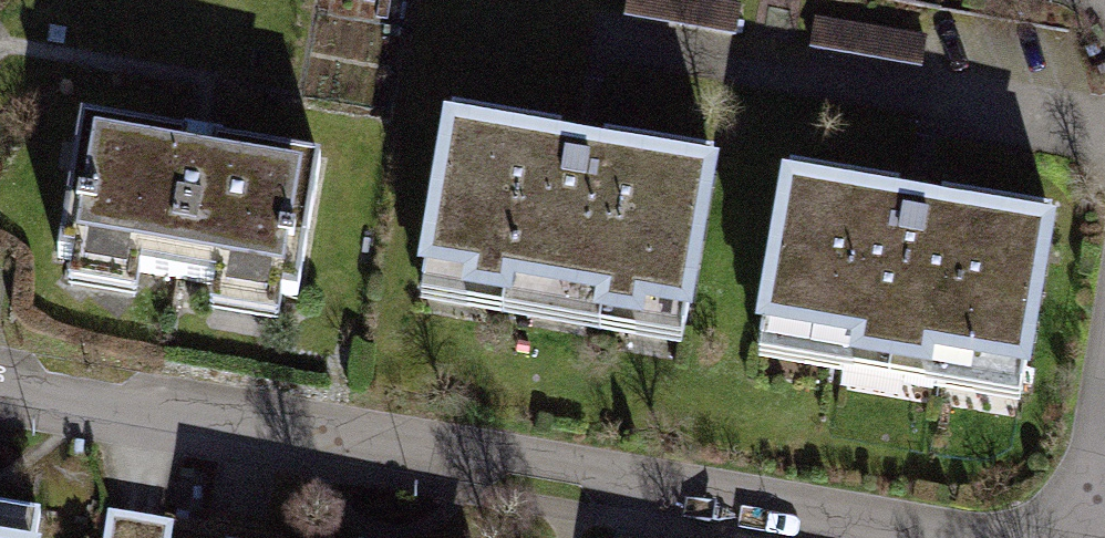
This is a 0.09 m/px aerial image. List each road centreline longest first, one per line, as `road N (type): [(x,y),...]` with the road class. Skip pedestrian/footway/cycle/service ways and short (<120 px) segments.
road 1 (residential): [(0,373),(963,537)]
road 2 (residential): [(1104,398),(1080,537)]

